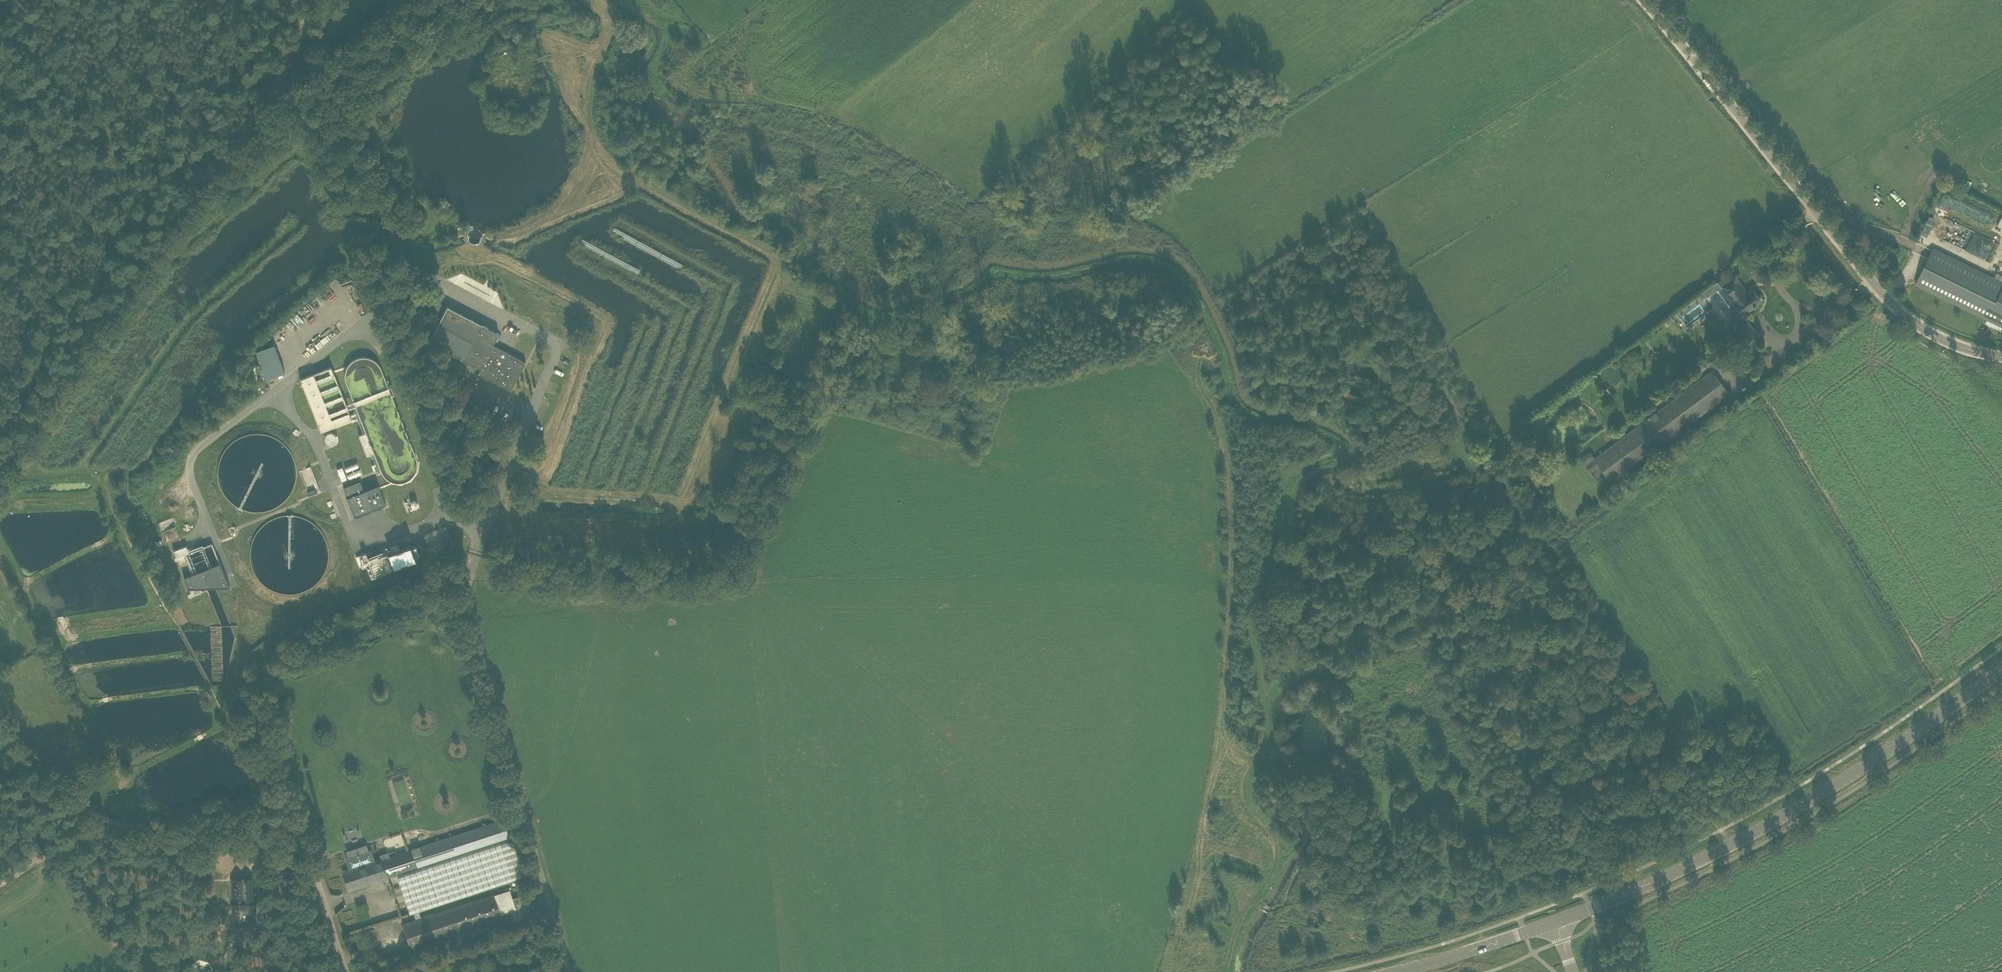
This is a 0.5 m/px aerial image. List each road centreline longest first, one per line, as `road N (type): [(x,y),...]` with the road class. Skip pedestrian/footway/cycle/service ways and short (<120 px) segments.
road 1 (unclassified): [(2001,363),(1925,334),(1883,298),(1637,0)]
road 2 (tertiary): [(1557,921),(1675,874),(1789,814),(2001,670)]
road 3 (unclassified): [(344,971),(300,831),(289,820),(162,834),(0,777)]
road 4 (track): [(295,153),(180,247),(0,501)]
road 5 (track): [(268,97),(0,469)]
road 6 (unclassified): [(569,971),(469,611),(477,553)]
road 7 (track): [(83,467),(195,310),(301,220)]
road 8 (track): [(0,544),(115,770),(117,823)]
road 9 (track): [(328,198),(341,212),(439,234),(440,221),(391,176),(373,133)]
road 10 (track): [(373,133),(377,100),(403,65),(460,43),(508,9),(550,0)]
road 11 (tertiary): [(1400,971),(1557,921)]
road 12 (track): [(0,888),(117,823)]

